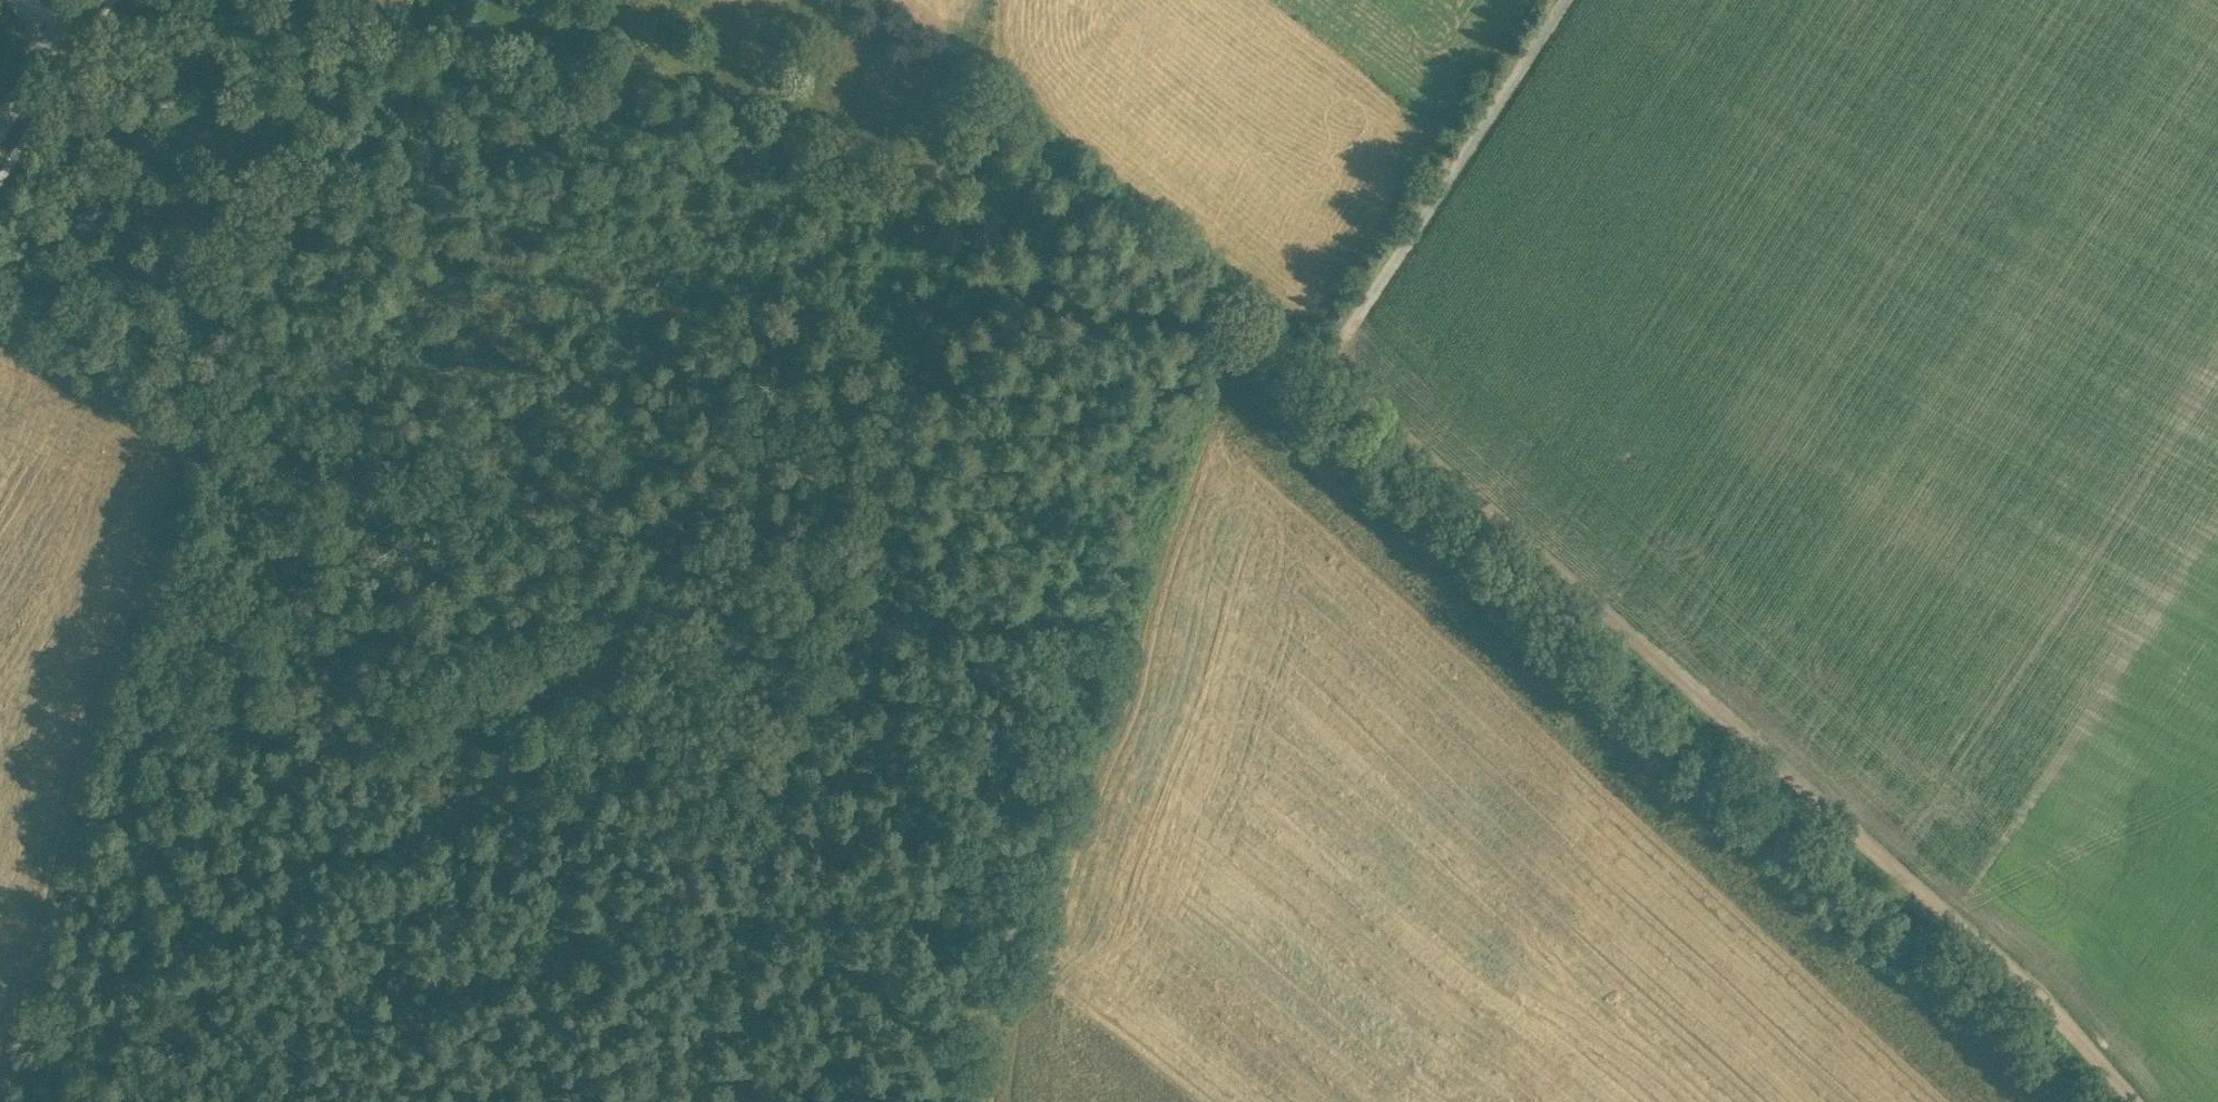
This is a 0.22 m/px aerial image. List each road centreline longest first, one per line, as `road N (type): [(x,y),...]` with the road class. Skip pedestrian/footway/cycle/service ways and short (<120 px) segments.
road 1 (unclassified): [(2136,1101),(2040,997),(1324,366),(1566,0)]
road 2 (tertiary): [(0,120),(72,0)]

